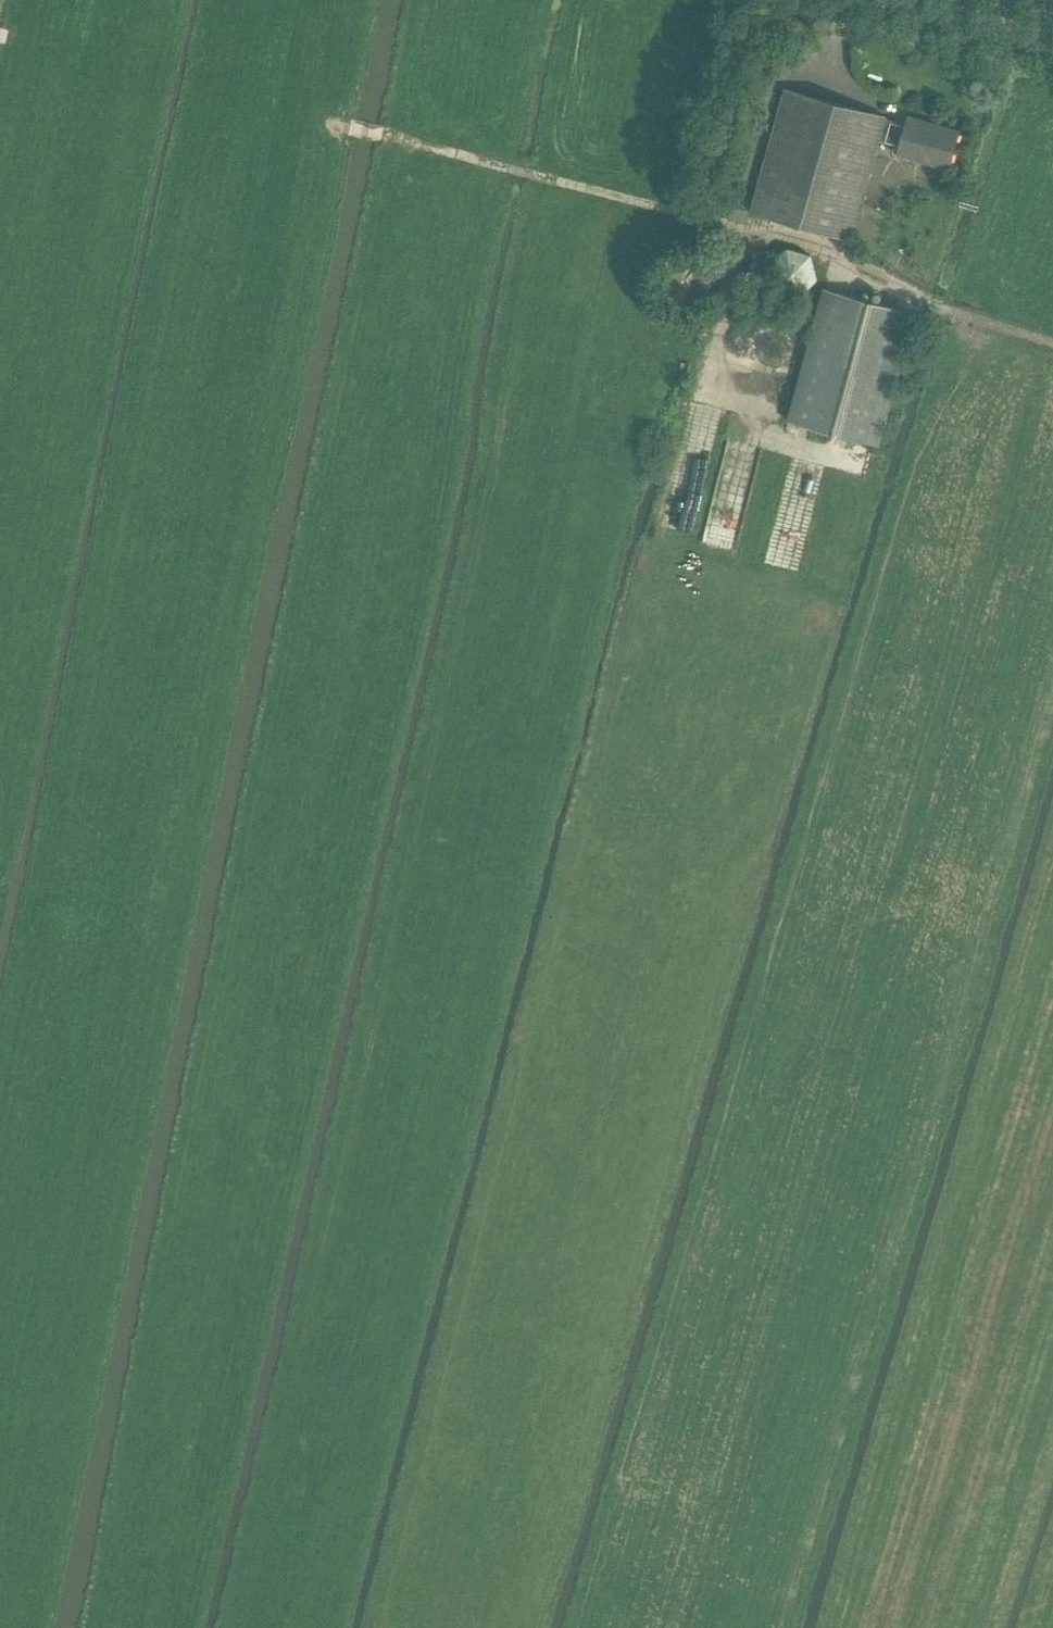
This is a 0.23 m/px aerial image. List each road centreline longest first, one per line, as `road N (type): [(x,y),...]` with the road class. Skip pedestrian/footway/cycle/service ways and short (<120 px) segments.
road 1 (unclassified): [(1052,40),(908,0)]

